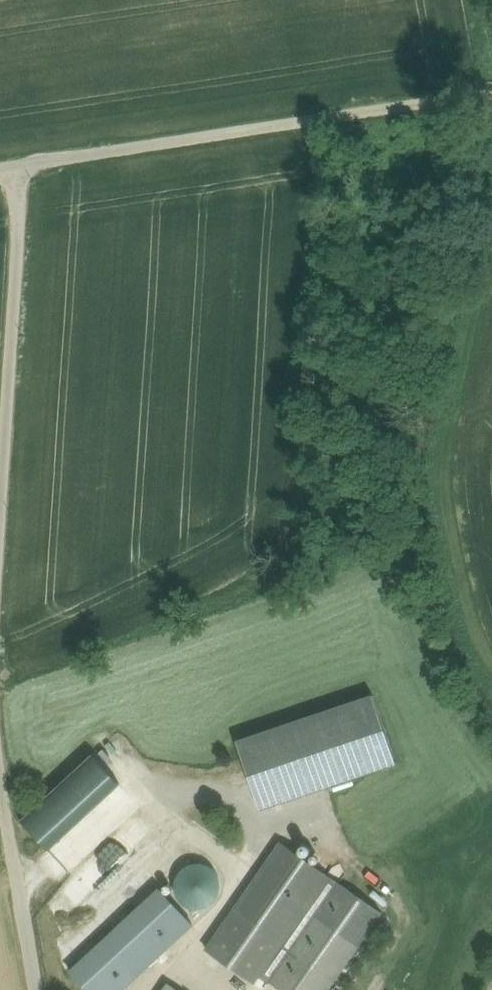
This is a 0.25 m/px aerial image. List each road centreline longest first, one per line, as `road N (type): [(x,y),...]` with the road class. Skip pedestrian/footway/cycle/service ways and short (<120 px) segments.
road 1 (track): [(24,164),(4,685),(42,989)]
road 2 (unclassified): [(491,91),(0,168)]
road 3 (track): [(174,962),(214,921),(265,838),(315,821)]

